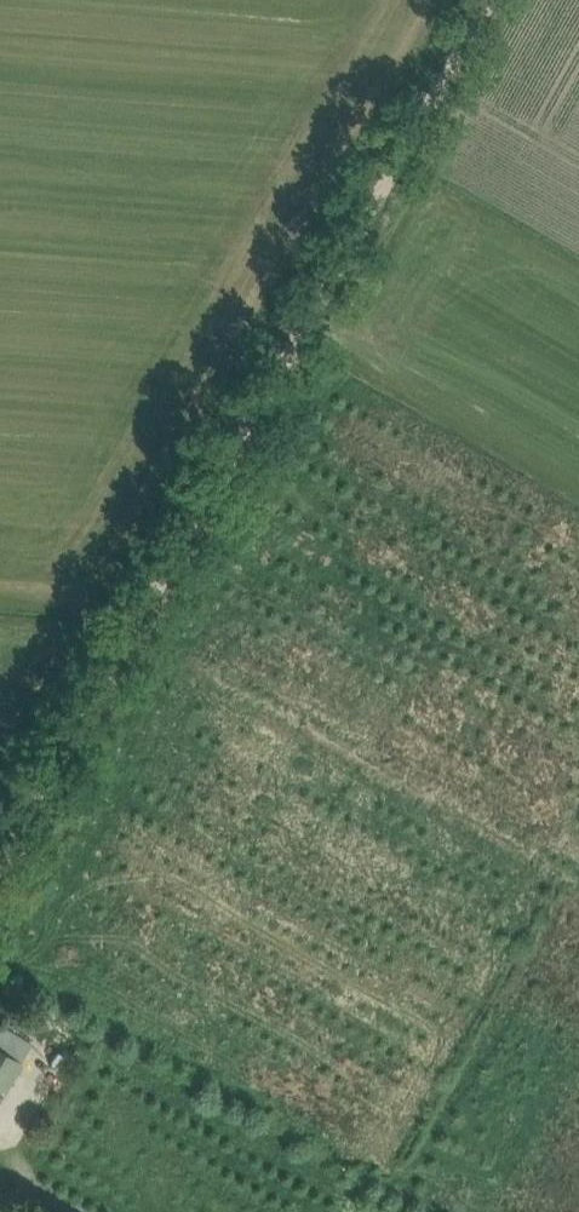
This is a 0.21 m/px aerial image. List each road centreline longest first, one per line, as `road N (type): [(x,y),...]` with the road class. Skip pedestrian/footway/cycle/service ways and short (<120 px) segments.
road 1 (track): [(0,858),(481,0)]

